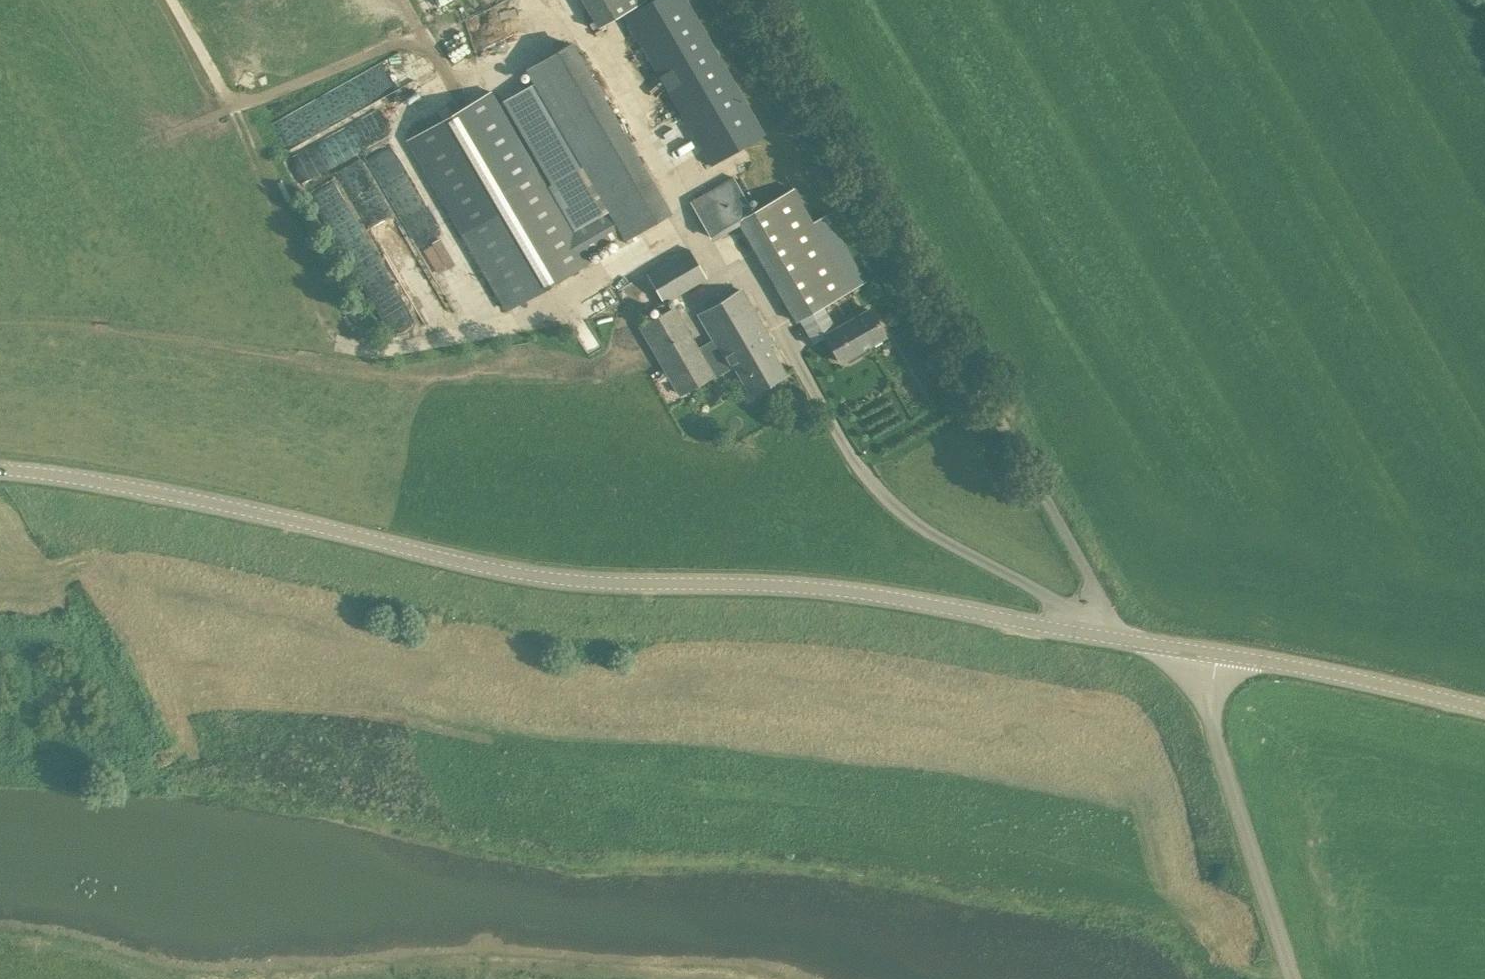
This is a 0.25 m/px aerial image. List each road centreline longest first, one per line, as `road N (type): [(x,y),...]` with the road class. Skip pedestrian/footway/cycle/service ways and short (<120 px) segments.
road 1 (tertiary): [(0,470),(78,478),(553,579),(812,587),(1208,651)]
road 2 (unclassified): [(1294,978),(1209,713),(1208,651)]
road 3 (tertiary): [(1208,651),(1484,710)]

